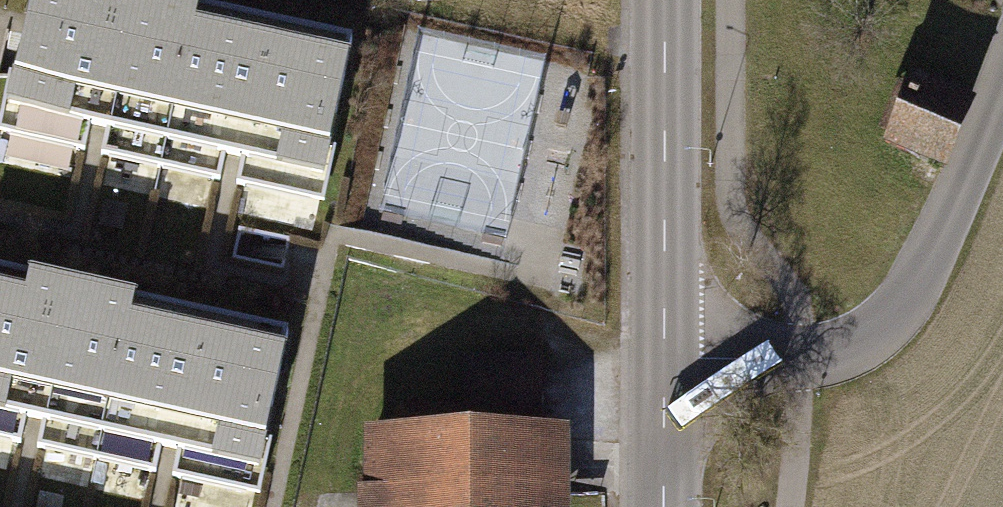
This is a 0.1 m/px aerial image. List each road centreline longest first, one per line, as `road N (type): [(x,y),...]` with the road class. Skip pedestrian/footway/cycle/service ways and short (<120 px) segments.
road 1 (tertiary): [(664,357),(798,359),(870,338),(915,283),(1002,75)]
road 2 (tertiary): [(664,357),(665,0)]
road 3 (tertiary): [(663,506),(664,357)]

